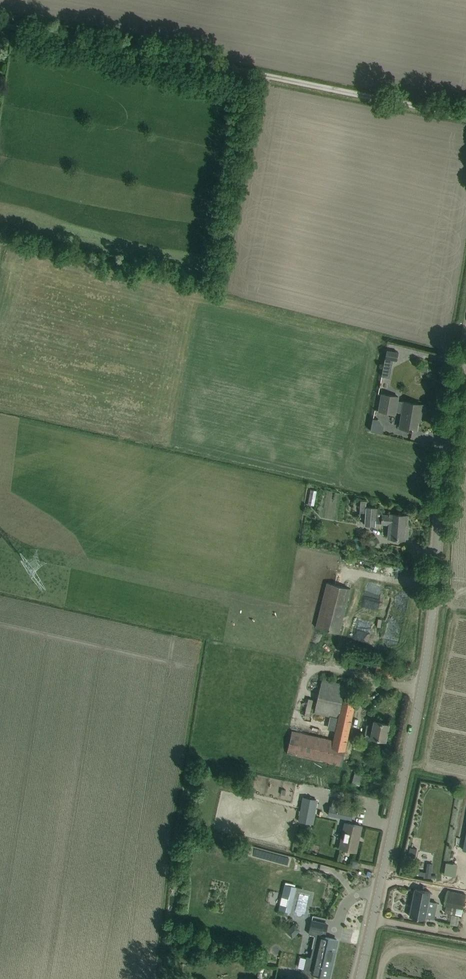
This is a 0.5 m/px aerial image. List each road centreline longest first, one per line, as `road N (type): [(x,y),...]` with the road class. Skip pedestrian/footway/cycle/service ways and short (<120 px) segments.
road 1 (tertiary): [(359,978),(427,658),(465,355)]
road 2 (unclassified): [(465,114),(0,32)]

